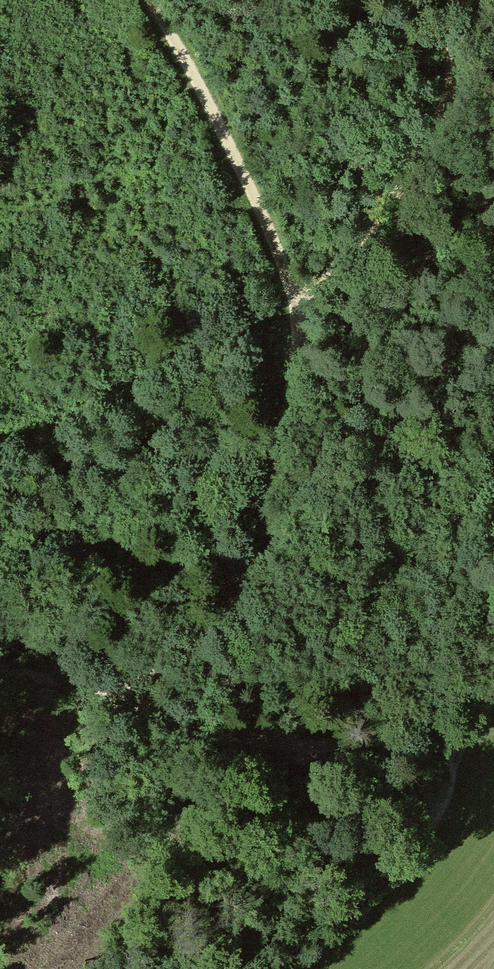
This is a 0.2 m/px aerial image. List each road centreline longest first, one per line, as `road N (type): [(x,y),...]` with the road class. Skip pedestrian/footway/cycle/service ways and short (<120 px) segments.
road 1 (track): [(250,968),(396,855),(437,796),(442,752),(354,754),(176,714),(145,690),(157,661),(216,586)]
road 2 (track): [(476,0),(466,76),(303,294),(282,432),(248,530),(216,586)]
road 3 (track): [(303,294),(151,0)]
road 4 (track): [(0,675),(62,688),(145,690)]

